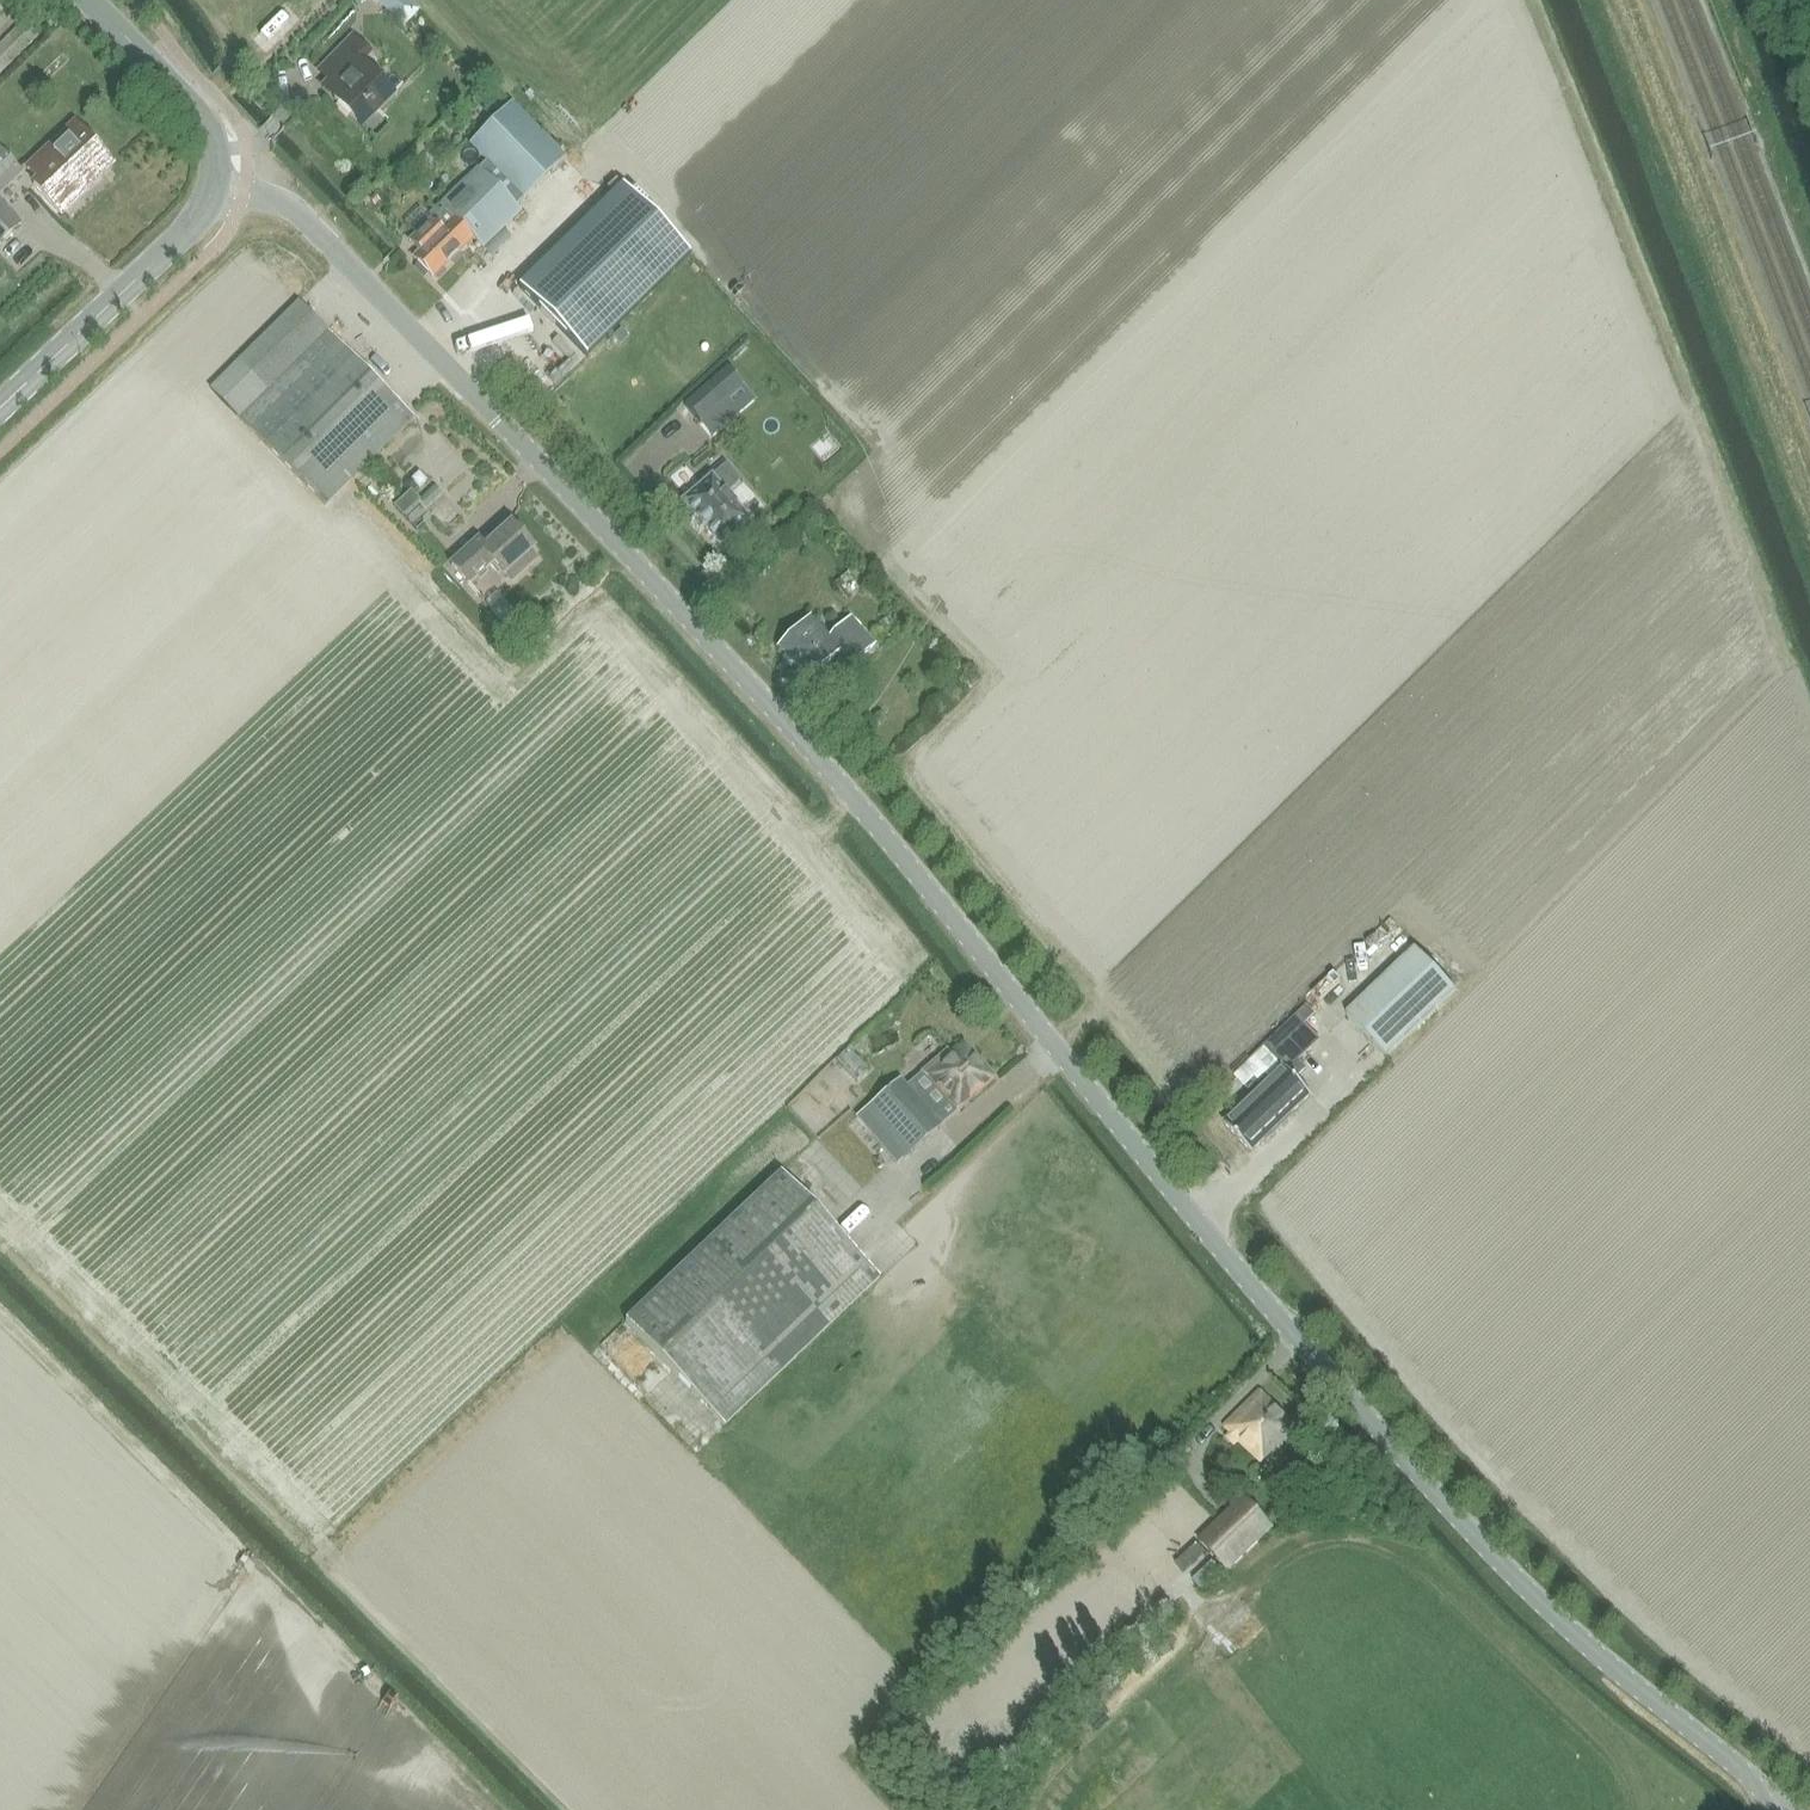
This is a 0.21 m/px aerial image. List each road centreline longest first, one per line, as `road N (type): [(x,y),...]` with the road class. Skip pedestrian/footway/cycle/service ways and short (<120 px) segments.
road 1 (unclassified): [(1782,1809),(1514,1573),(1310,1345),(811,752),(311,225),(288,205),(218,183)]
road 2 (track): [(0,1321),(260,1566),(493,1809)]
road 3 (tertiary): [(0,410),(194,226),(218,183)]
road 4 (tertiary): [(218,183),(213,136),(80,0)]

